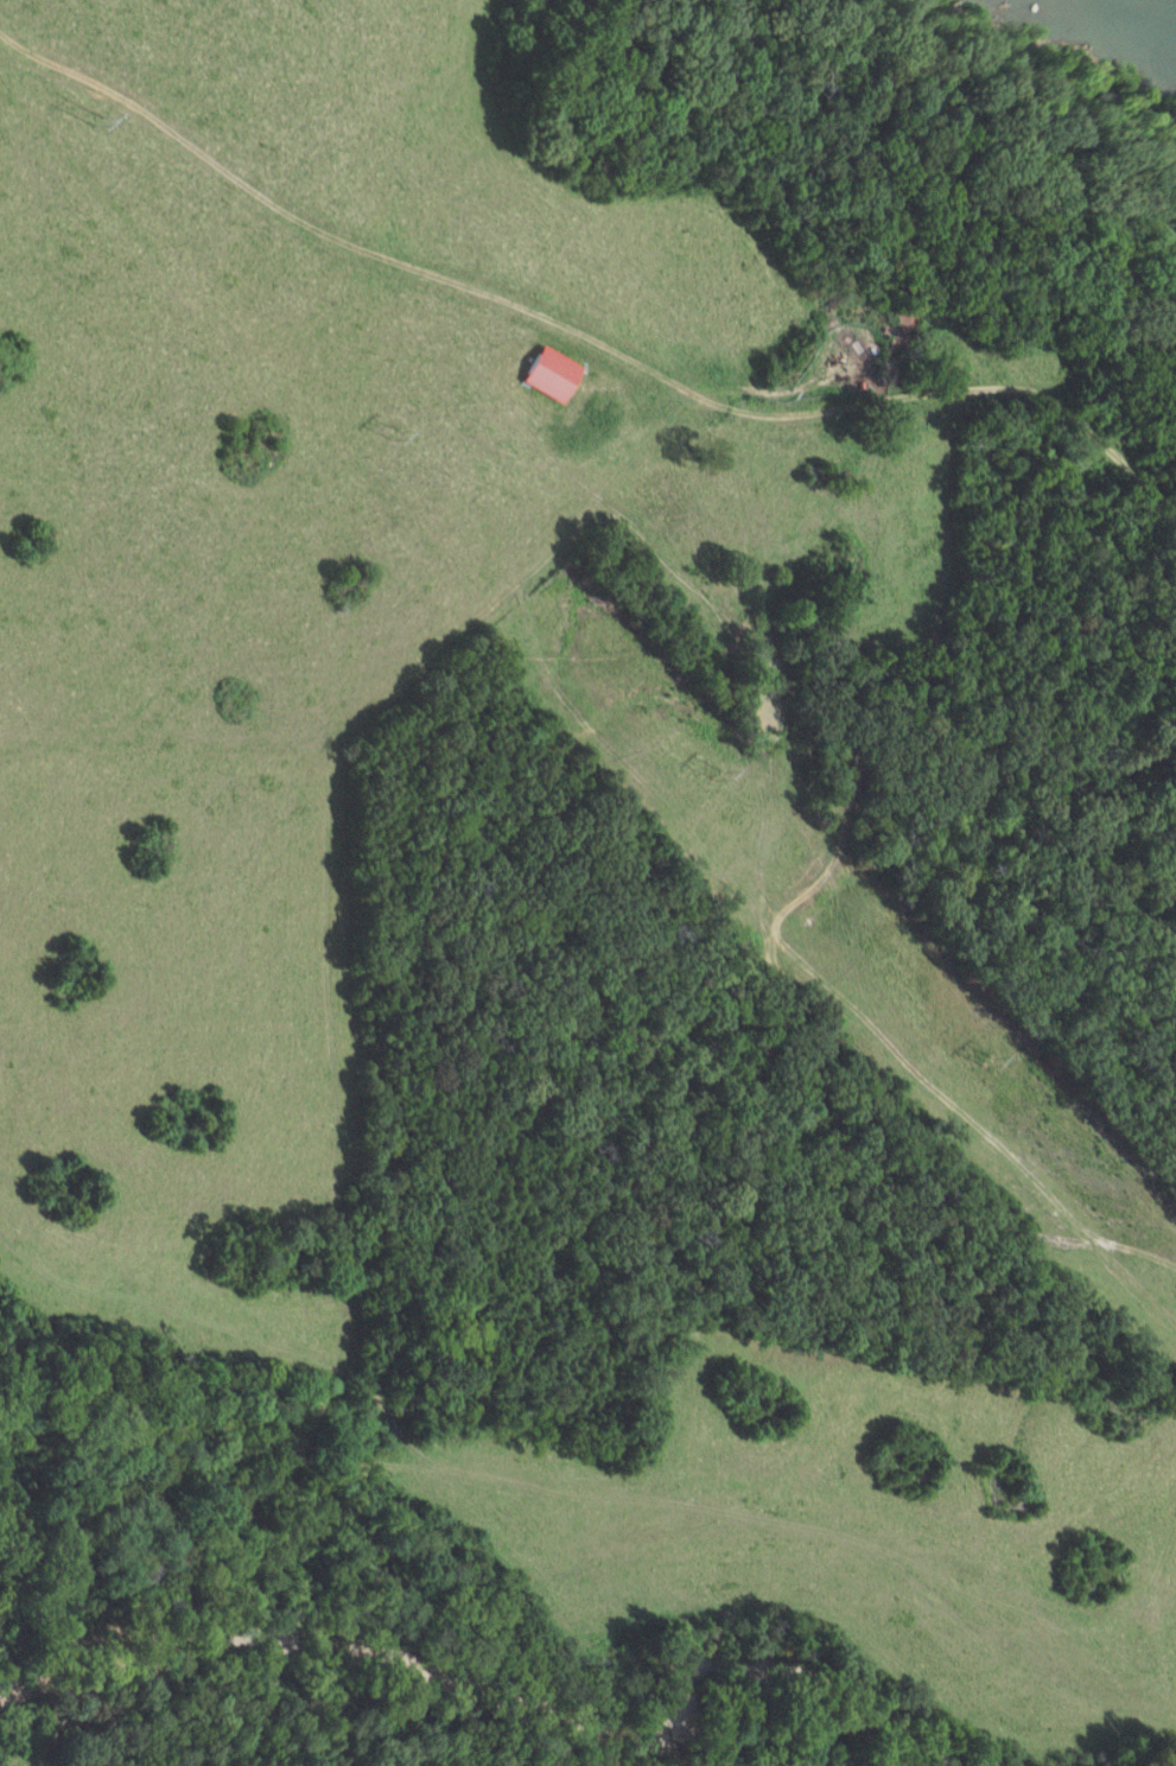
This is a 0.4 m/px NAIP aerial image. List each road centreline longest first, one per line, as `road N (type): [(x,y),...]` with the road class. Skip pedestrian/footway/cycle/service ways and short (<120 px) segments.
road 1 (track): [(693,398),(574,525),(432,658),(356,714),(329,756),(328,1079),(339,1116),(335,1220),(352,1288),(352,1324),(337,1361),(254,1354),(123,1326),(90,1313),(0,1239)]
road 2 (residential): [(0,34),(120,95),(298,221),(540,317),(718,408),(792,408),(935,388),(1045,404),(1081,428),(1175,534)]

